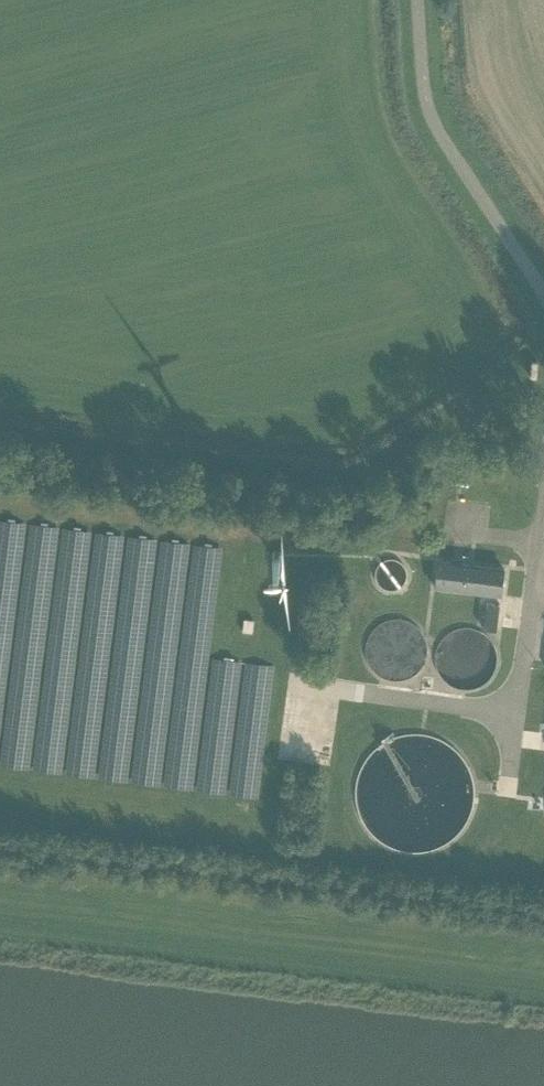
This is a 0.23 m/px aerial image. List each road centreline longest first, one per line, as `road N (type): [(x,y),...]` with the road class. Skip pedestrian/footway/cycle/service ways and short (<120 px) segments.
road 1 (unclassified): [(418,0),(430,116),(543,294)]

